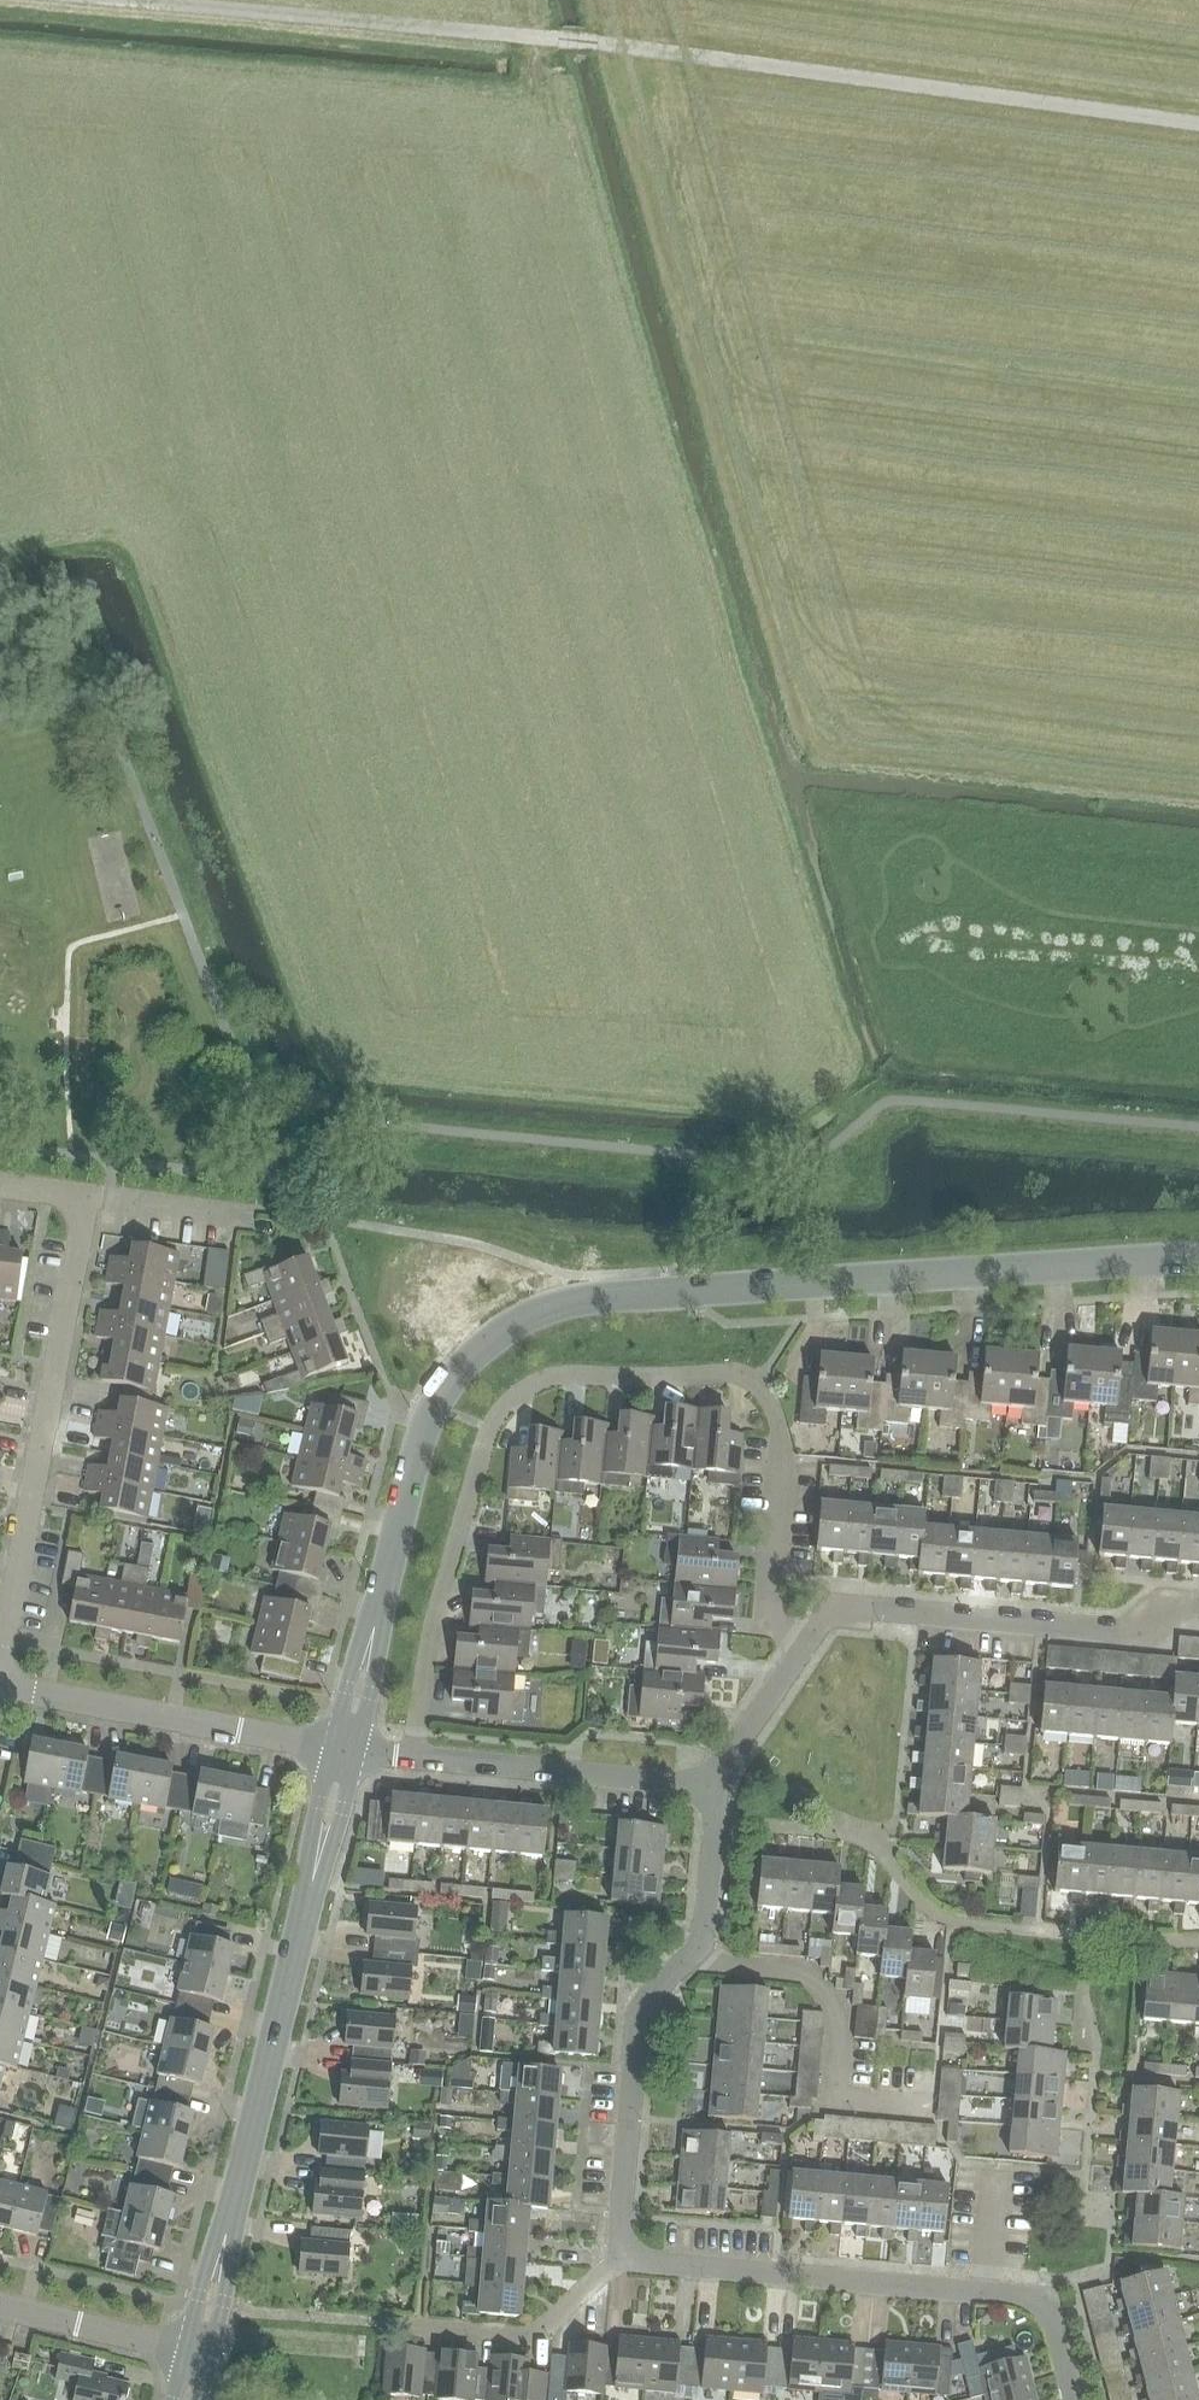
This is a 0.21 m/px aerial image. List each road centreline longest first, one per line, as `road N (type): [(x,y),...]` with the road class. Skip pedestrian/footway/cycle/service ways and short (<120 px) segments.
road 1 (track): [(123,0),(592,41),(1198,123)]
road 2 (residential): [(413,1757),(431,1634),(499,1415),(557,1377),(721,1374)]
road 3 (tertiary): [(1198,1261),(622,1295)]
road 4 (residential): [(624,2253),(658,2264),(1046,2300),(1073,2399)]
road 5 (residential): [(624,2253),(619,2224),(636,2028),(649,1996),(698,1948),(704,1931),(718,1785)]
road 6 (residential): [(0,1662),(89,1195)]
road 7 (tertiary): [(376,1618),(419,1446),(448,1383),(513,1323),(546,1308),(622,1295)]
road 8 (residential): [(1198,1604),(1178,1602),(1139,1633),(831,1606),(804,1645)]
road 9 (tertiary): [(229,2222),(312,1883)]
road 10 (residential): [(331,1747),(0,1685)]
road 11 (residential): [(804,1645),(768,1618),(779,1425),(757,1386),(721,1374)]
road 12 (residential): [(718,1785),(413,1757)]
road 13 (residential): [(0,2305),(169,2345)]
road 14 (residential): [(804,1645),(726,1759),(718,1785)]
road 15 (tertiary): [(312,1883),(335,1835),(358,1751)]
road 16 (tertiary): [(331,1747),(312,1829),(312,1883)]
road 17 (tertiary): [(376,1618),(350,1669),(331,1747)]
road 18 (tertiary): [(229,2222),(211,2251),(185,2349)]
road 19 (tertiary): [(211,2355),(231,2256),(229,2222)]
road 20 (tertiary): [(358,1751),(375,1672),(376,1618)]

